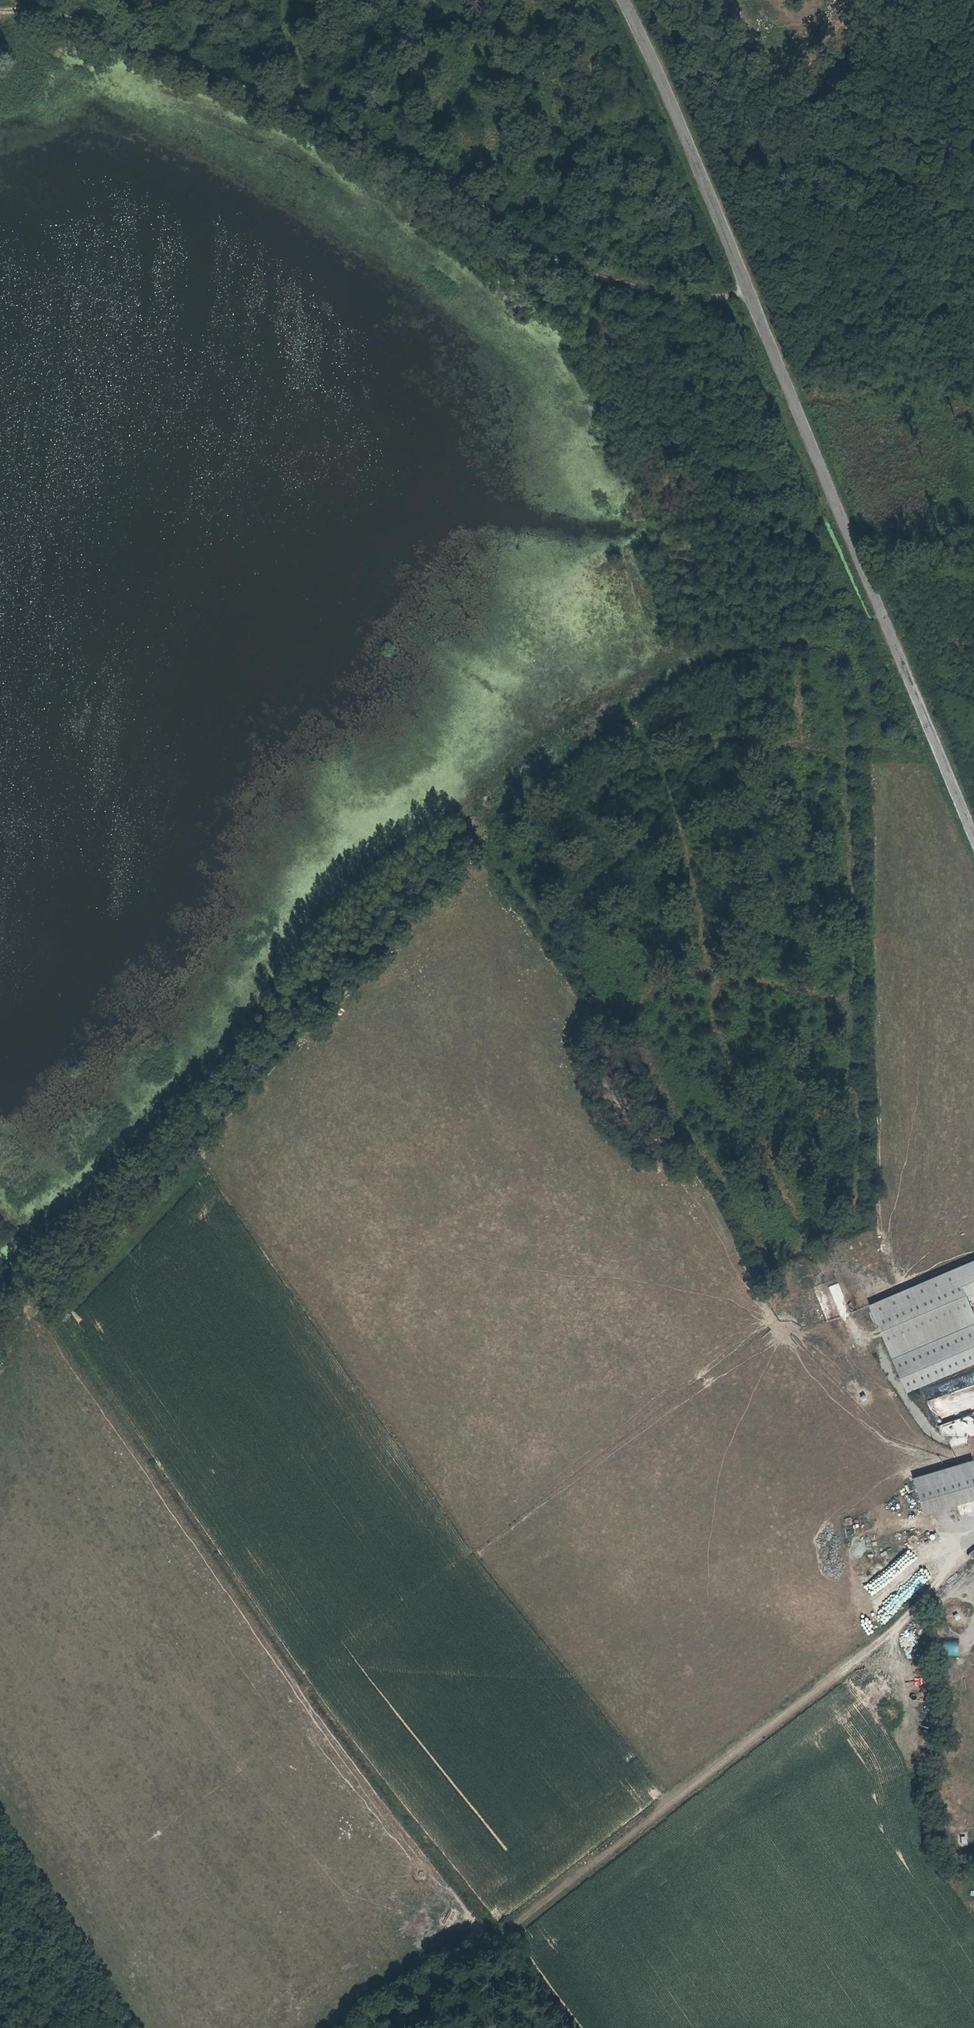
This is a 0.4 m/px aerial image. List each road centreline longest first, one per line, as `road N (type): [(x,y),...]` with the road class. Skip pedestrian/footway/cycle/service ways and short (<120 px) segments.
road 1 (unclassified): [(973,847),(610,0)]
road 2 (track): [(736,294),(686,295),(590,273),(414,161),(96,17),(0,10)]
road 3 (track): [(506,1931),(900,1625),(973,1546)]

